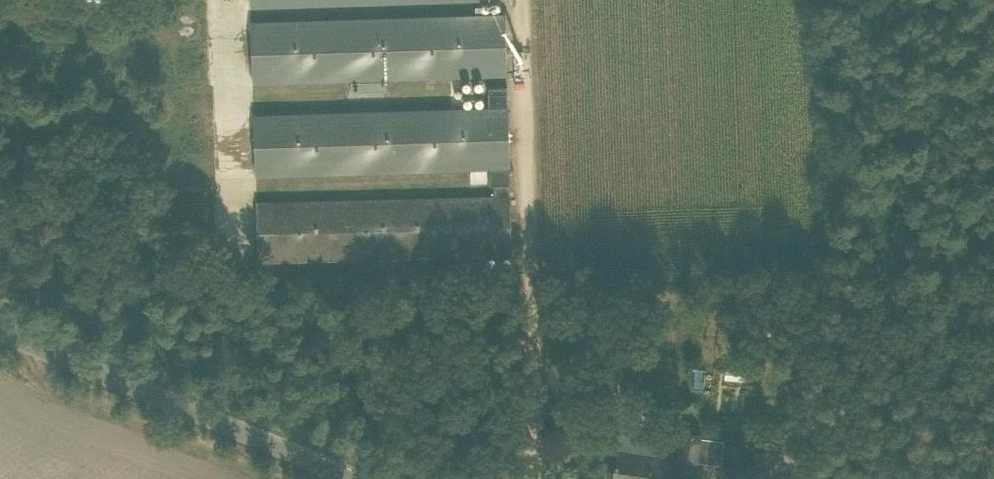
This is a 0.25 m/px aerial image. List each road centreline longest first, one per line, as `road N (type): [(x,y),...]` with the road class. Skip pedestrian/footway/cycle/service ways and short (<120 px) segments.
road 1 (unclassified): [(355,478),(0,330)]

